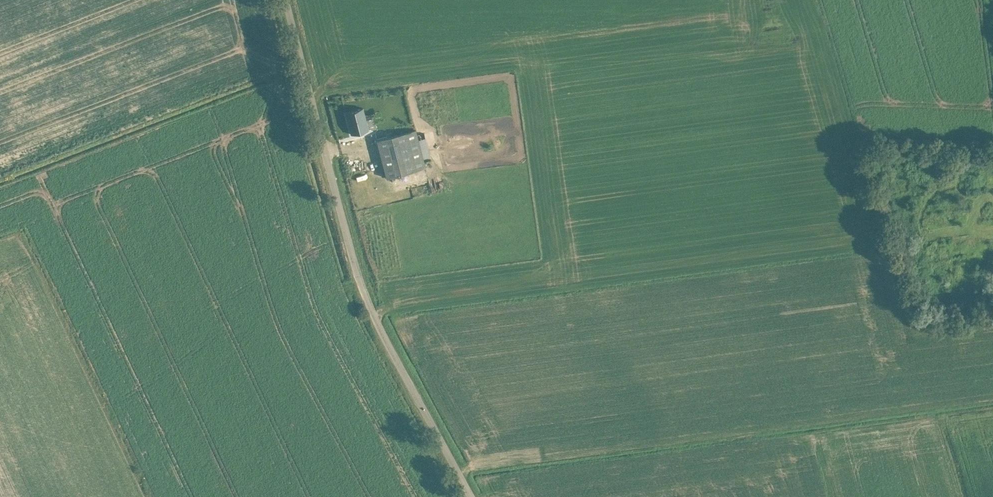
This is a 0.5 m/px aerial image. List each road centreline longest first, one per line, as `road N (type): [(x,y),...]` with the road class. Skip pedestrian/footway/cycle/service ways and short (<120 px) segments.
road 1 (unclassified): [(472,496),(360,282),(286,0)]

